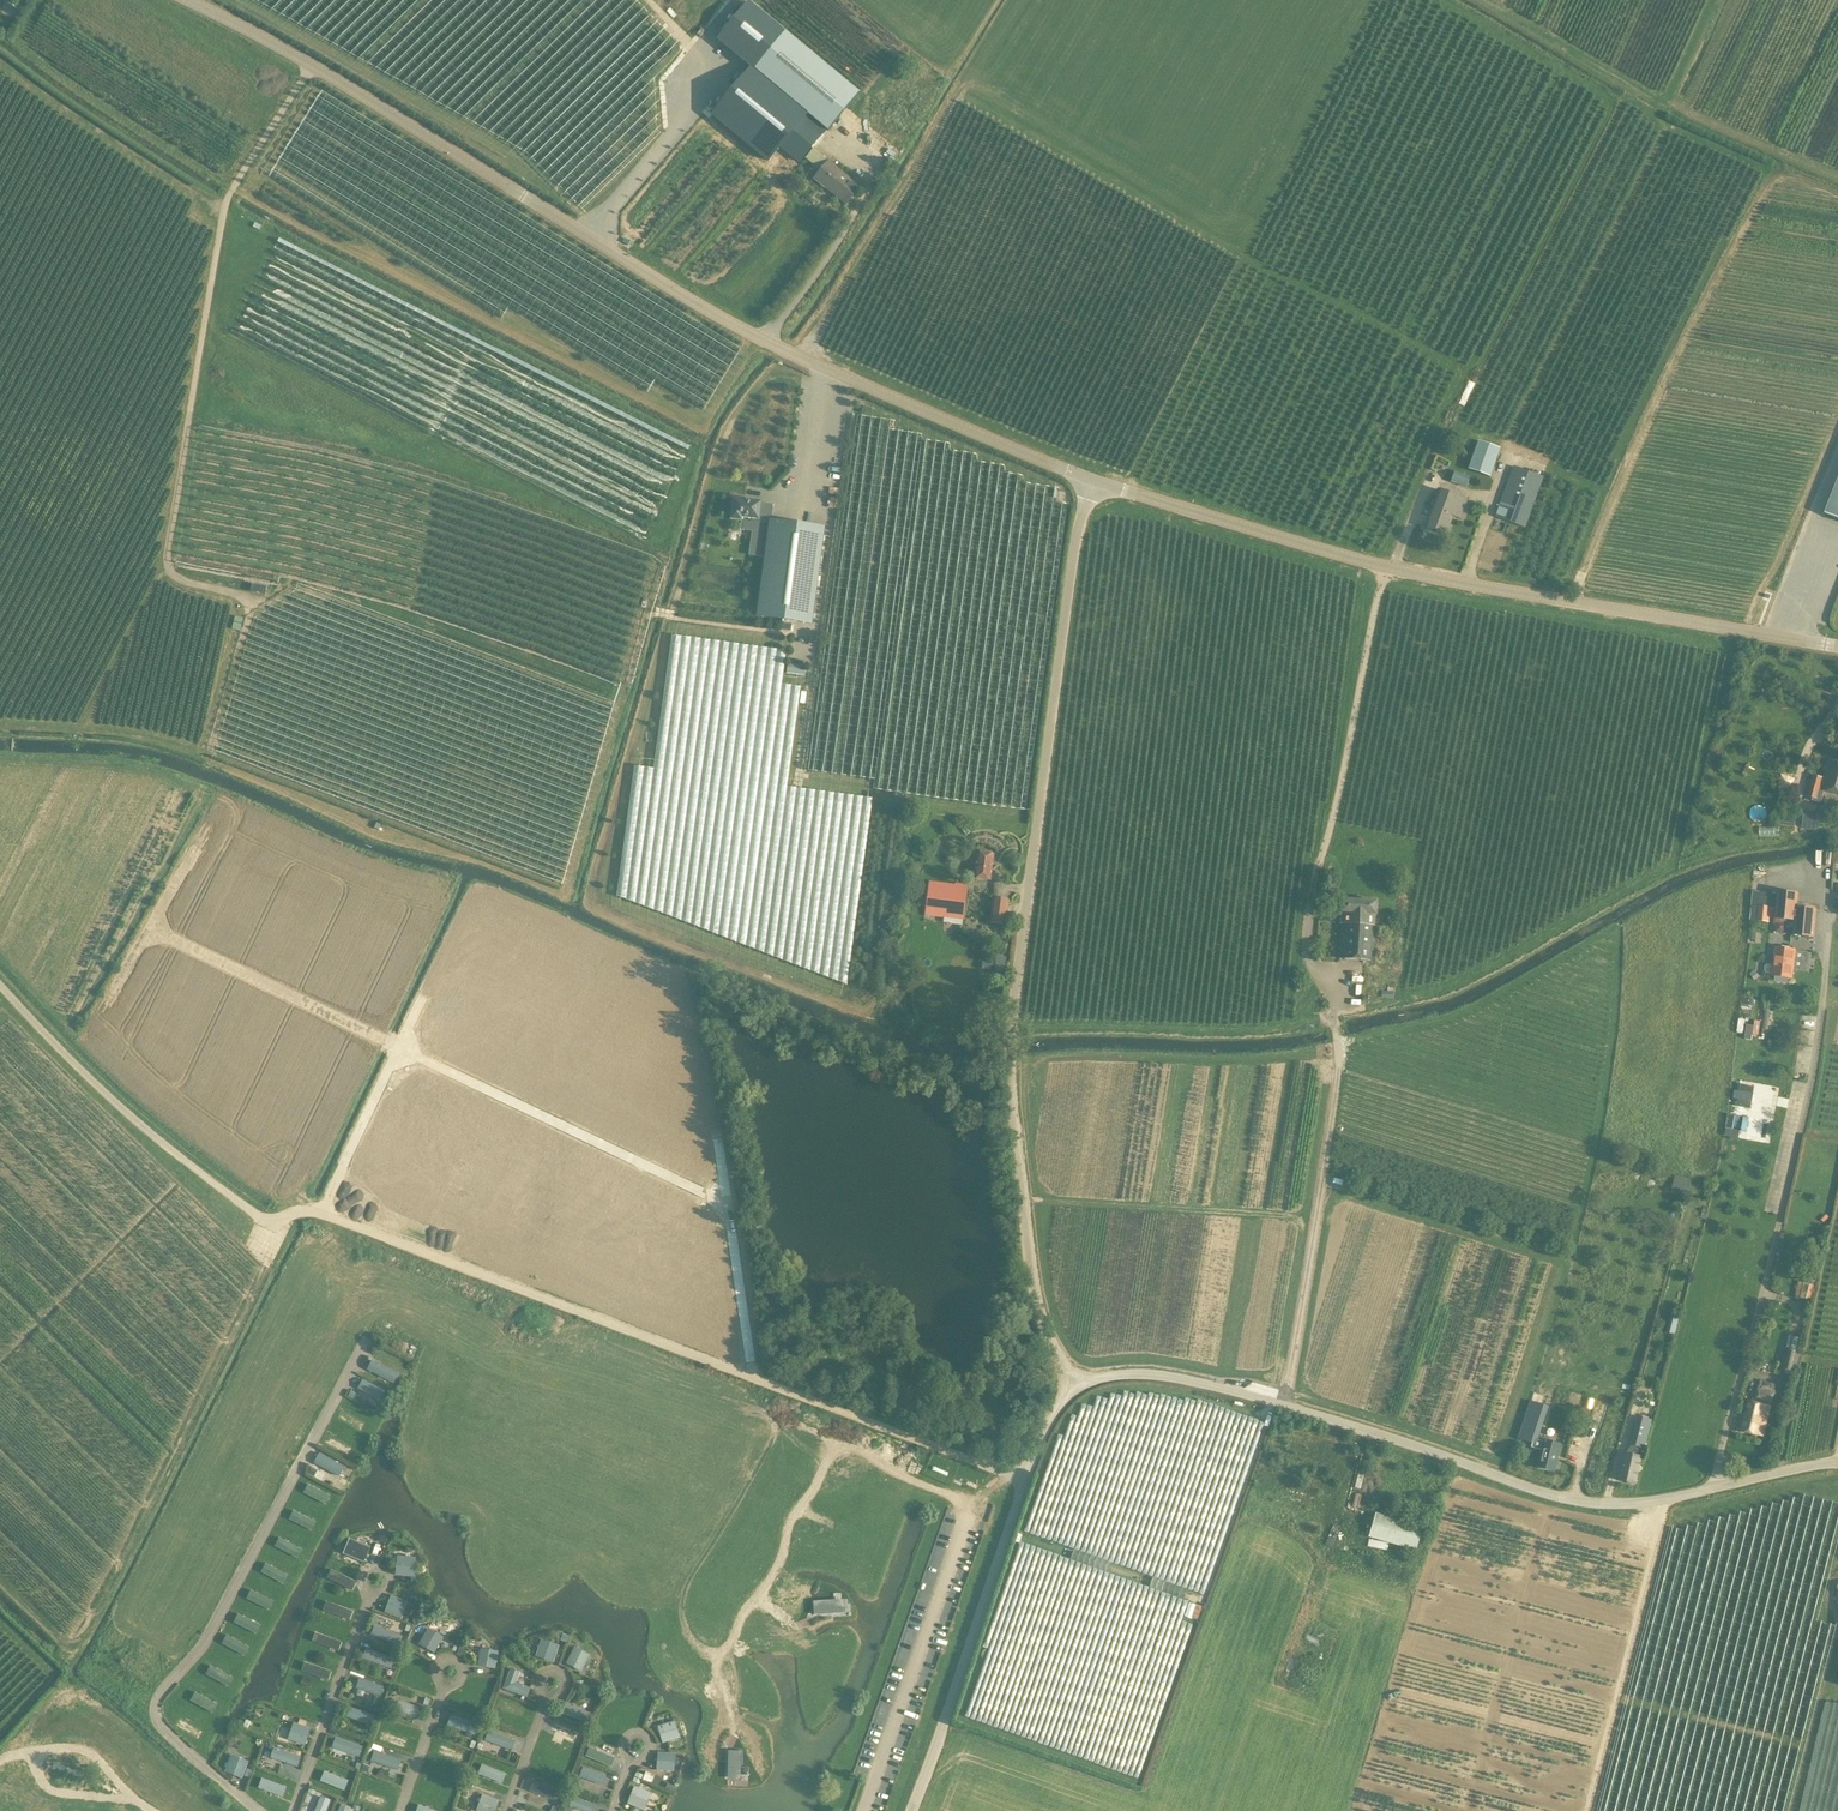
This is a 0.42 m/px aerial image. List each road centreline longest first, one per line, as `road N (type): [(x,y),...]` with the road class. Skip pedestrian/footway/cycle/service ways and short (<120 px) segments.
road 1 (tertiary): [(1089,480),(806,362),(185,0)]
road 2 (unclassified): [(1076,1388),(1037,1306),(1009,1064),(1089,480)]
road 3 (track): [(759,1380),(326,1215),(269,1222),(116,1102),(0,985)]
road 4 (unclassified): [(1284,1404),(1339,1067),(1334,1016),(1306,947),(1310,904),(1384,567)]
road 5 (track): [(728,1200),(148,927)]
road 6 (unclassified): [(1719,1486),(1811,1079),(1829,931)]
road 7 (tertiary): [(1837,647),(1384,567)]
road 8 (unclassified): [(910,1810),(1042,1433),(1076,1388)]
road 9 (unclassified): [(1284,1404),(1567,1499),(1647,1501),(1719,1486)]
road 10 (tertiary): [(1384,567),(1089,480)]
road 11 (track): [(1735,0),(1685,109),(1837,176)]
road 12 (track): [(759,1380),(1025,1481)]
road 13 (track): [(717,1140),(759,1380)]
road 14 (track): [(321,1214),(421,997)]
road 15 (track): [(1685,109),(1488,0)]
road 16 (unclassified): [(1076,1388),(1155,1374),(1284,1404)]
road 17 (unclassified): [(1719,1486),(1837,1462)]

